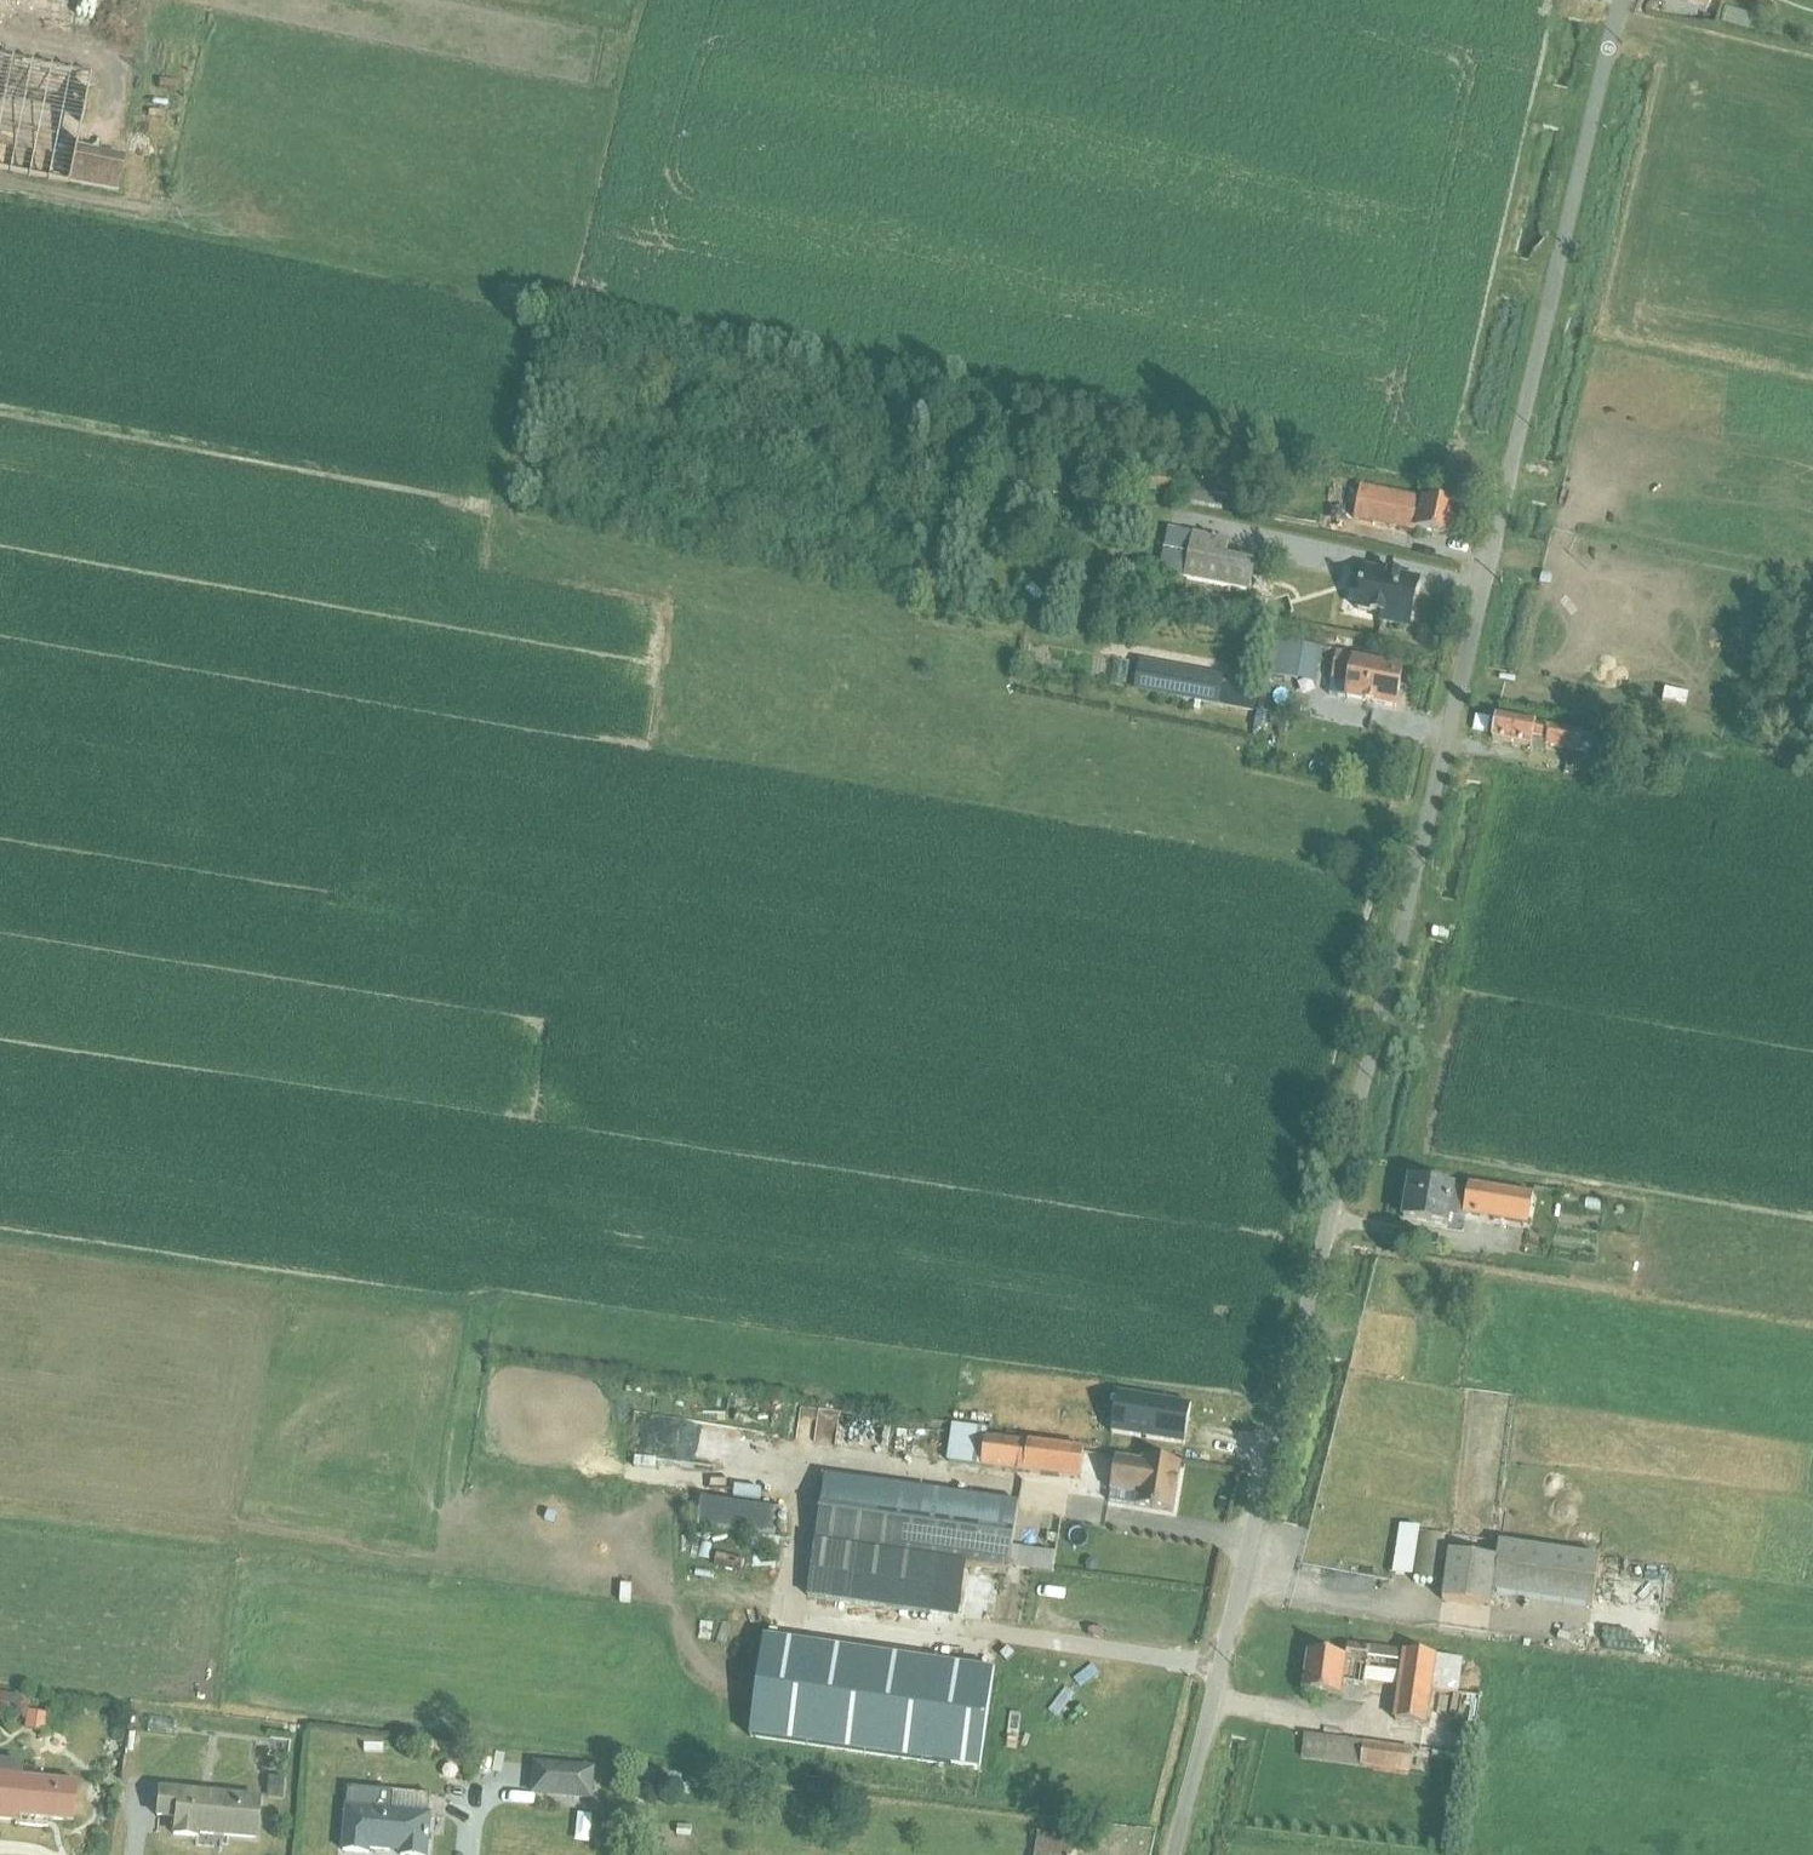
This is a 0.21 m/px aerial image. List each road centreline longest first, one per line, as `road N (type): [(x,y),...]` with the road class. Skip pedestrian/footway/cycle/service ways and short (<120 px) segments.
road 1 (unclassified): [(1173,1854),(1619,0)]

